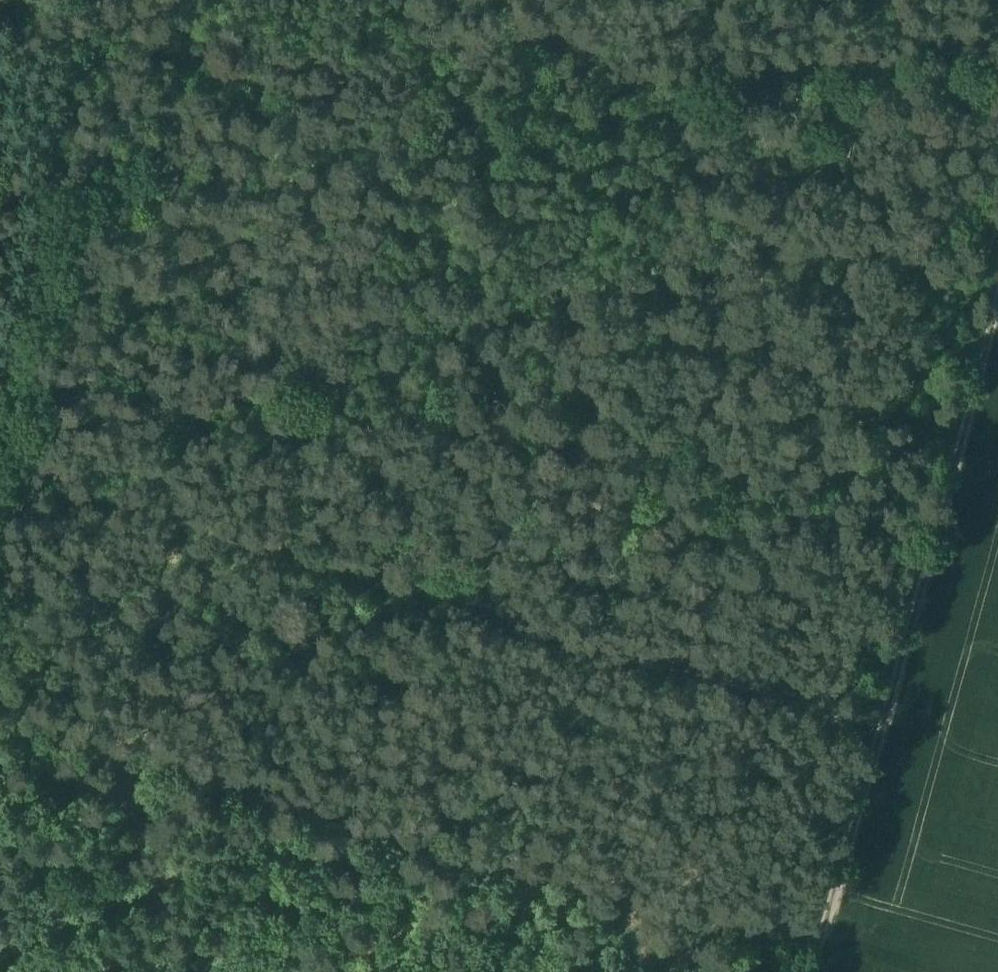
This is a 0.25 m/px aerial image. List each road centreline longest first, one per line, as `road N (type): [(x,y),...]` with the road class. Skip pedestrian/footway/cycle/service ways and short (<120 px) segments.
road 1 (track): [(997,62),(725,68),(58,174)]
road 2 (track): [(878,718),(0,470)]
road 3 (track): [(812,956),(0,742)]
road 4 (track): [(997,291),(807,971)]

